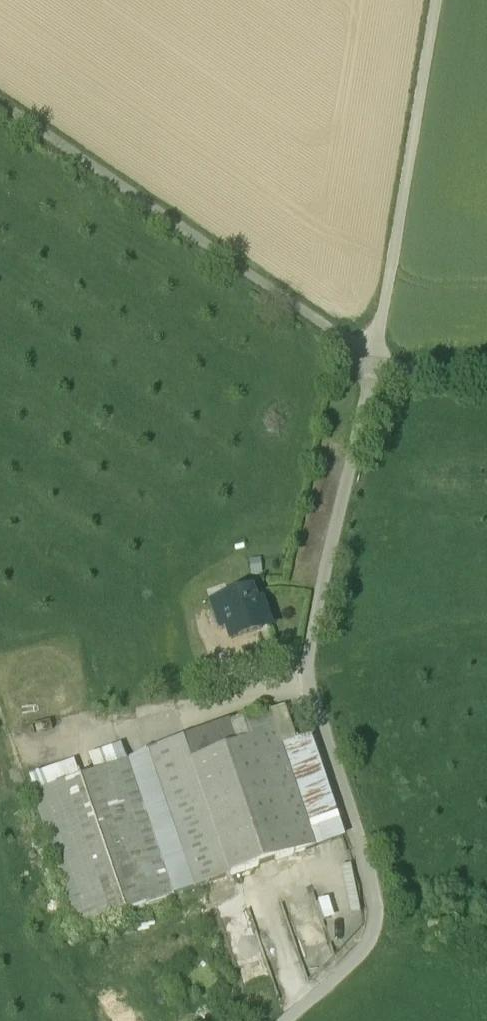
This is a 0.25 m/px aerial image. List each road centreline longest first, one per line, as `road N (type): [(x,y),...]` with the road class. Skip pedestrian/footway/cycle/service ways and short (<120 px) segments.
road 1 (track): [(437,0),(373,359),(304,666),(306,695),(375,870),(386,932),(289,1020)]
road 2 (track): [(0,109),(373,359)]

